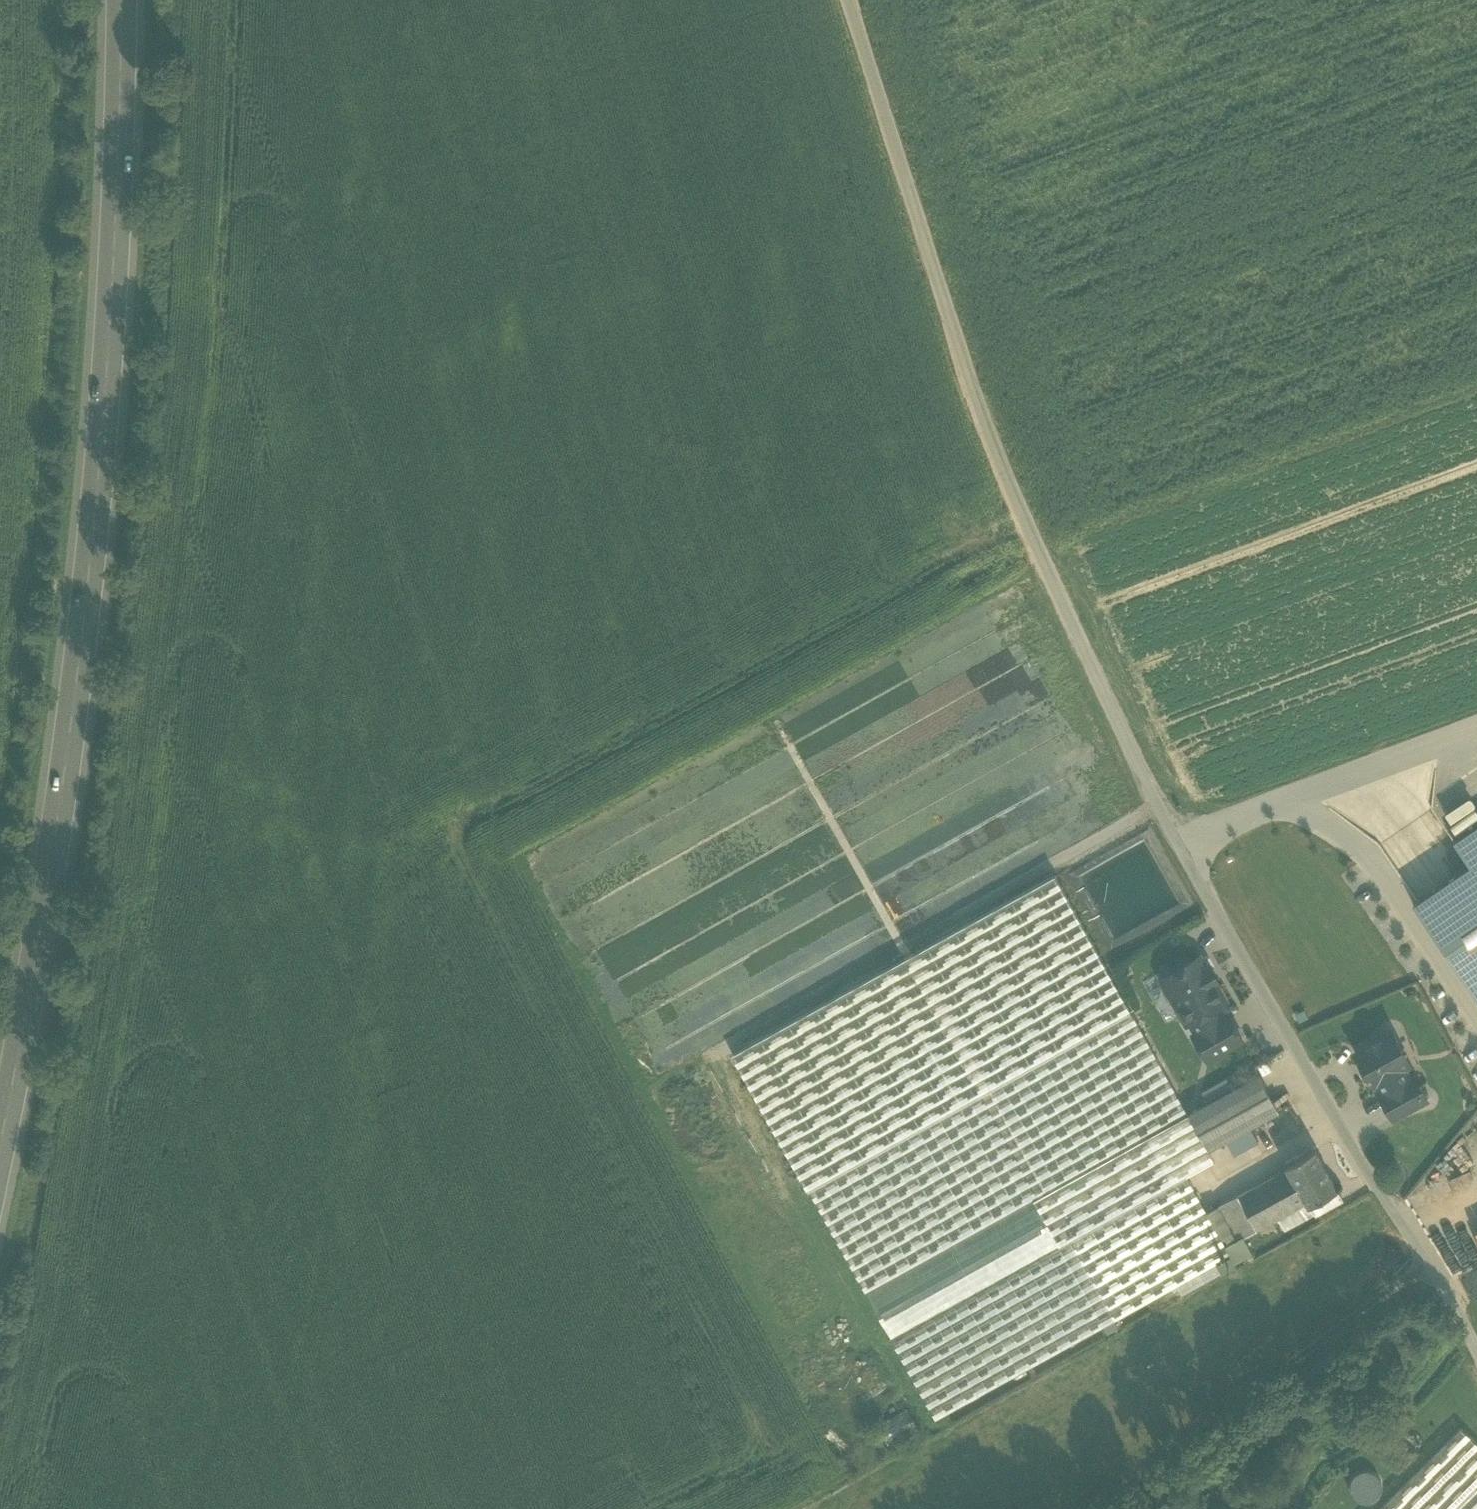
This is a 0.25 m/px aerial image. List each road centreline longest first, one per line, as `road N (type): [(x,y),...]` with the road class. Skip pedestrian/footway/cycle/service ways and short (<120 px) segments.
road 1 (unclassified): [(1476,1351),(1157,805),(996,458),(848,0)]
road 2 (primary): [(0,1149),(48,878),(101,477),(115,0)]
road 3 (track): [(1116,1508),(1430,1269)]

